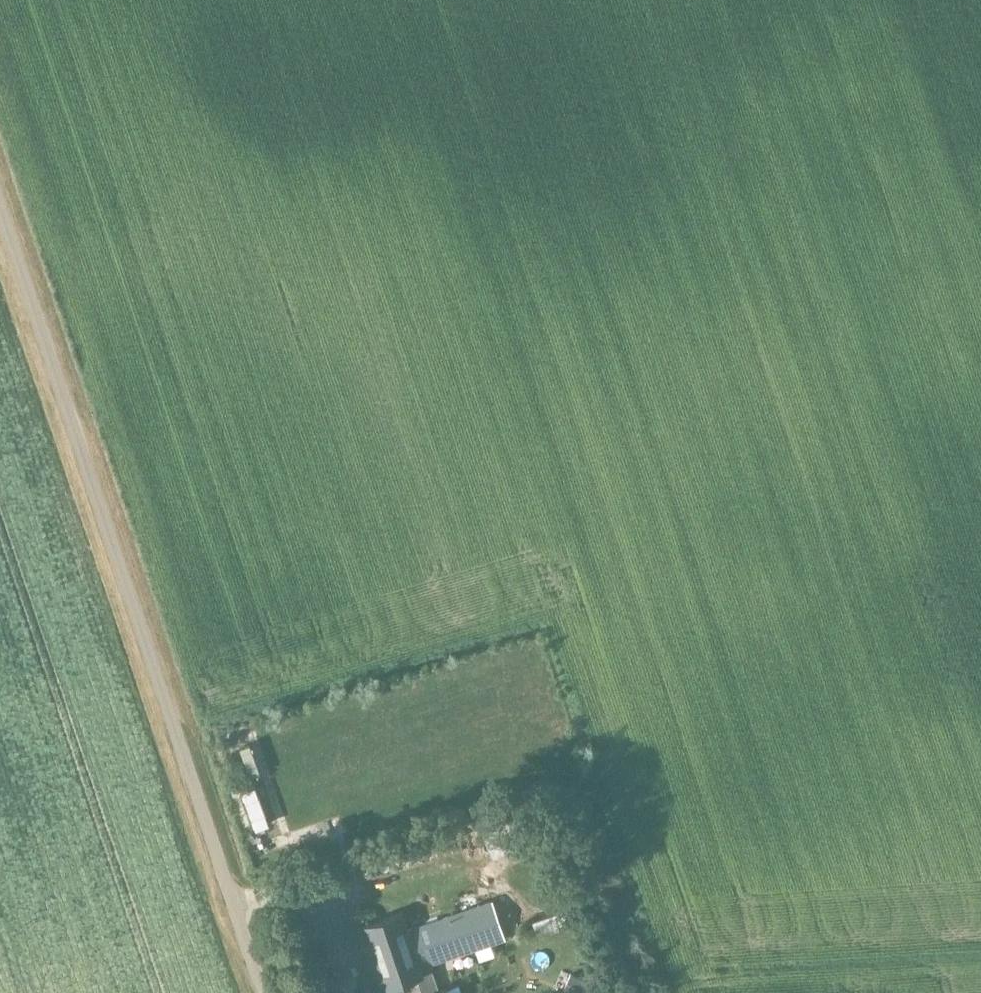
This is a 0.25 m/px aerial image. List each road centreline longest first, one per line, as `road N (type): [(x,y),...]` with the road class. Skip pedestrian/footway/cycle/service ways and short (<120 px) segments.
road 1 (unclassified): [(260,992),(0,217)]

